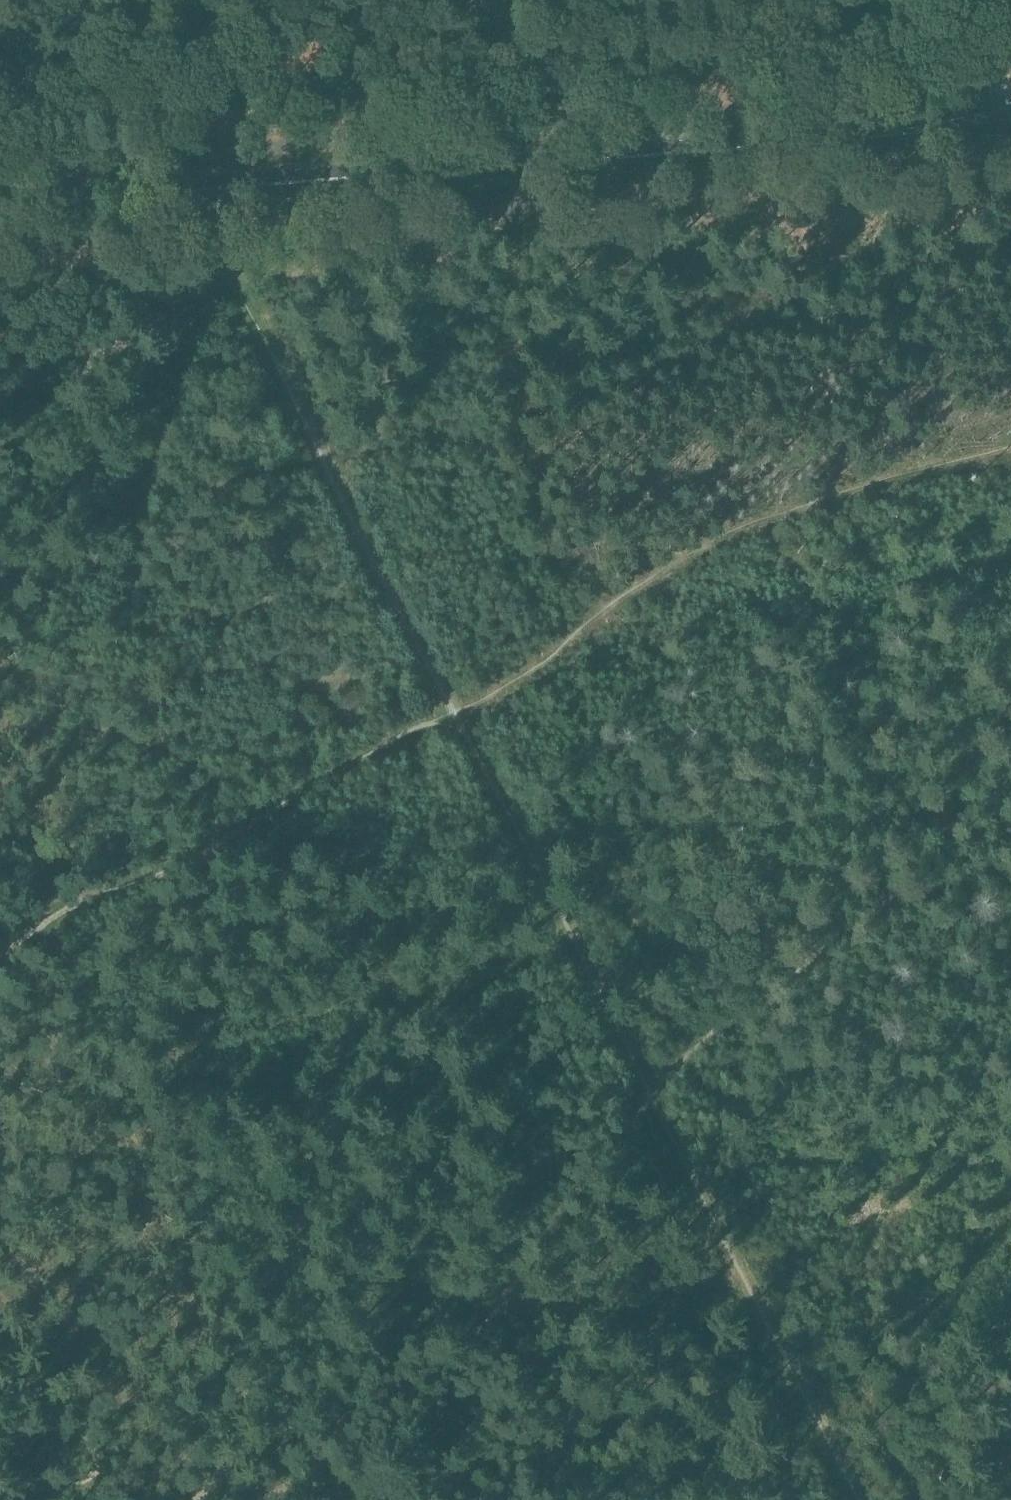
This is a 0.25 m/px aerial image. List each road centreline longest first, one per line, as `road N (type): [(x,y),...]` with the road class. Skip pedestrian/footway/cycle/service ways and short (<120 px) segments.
road 1 (track): [(860,1499),(360,534),(227,261),(218,188)]
road 2 (primary): [(0,205),(875,135)]
road 3 (track): [(313,1432),(63,942),(50,900)]
road 4 (track): [(455,712),(439,712),(187,857),(50,900),(38,926),(0,954)]
road 5 (primary): [(875,135),(1010,122)]
road 6 (primary): [(1005,103),(875,135)]

